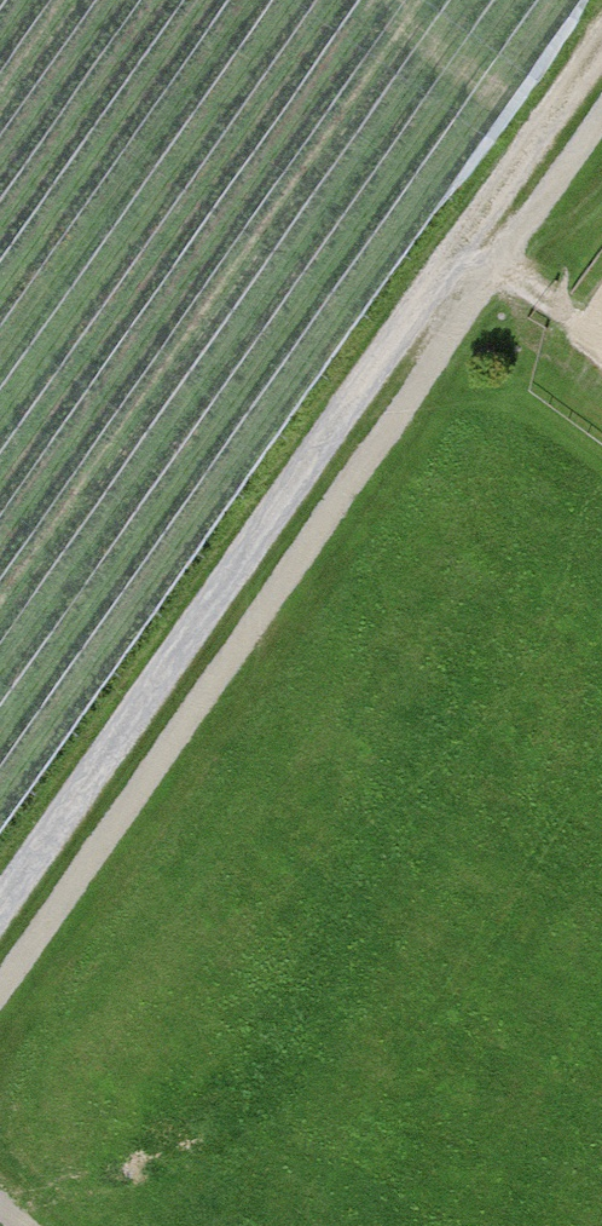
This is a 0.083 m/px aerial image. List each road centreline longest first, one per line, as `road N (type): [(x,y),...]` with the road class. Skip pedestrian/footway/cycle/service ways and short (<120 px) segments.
road 1 (track): [(601,38),(0,902)]

